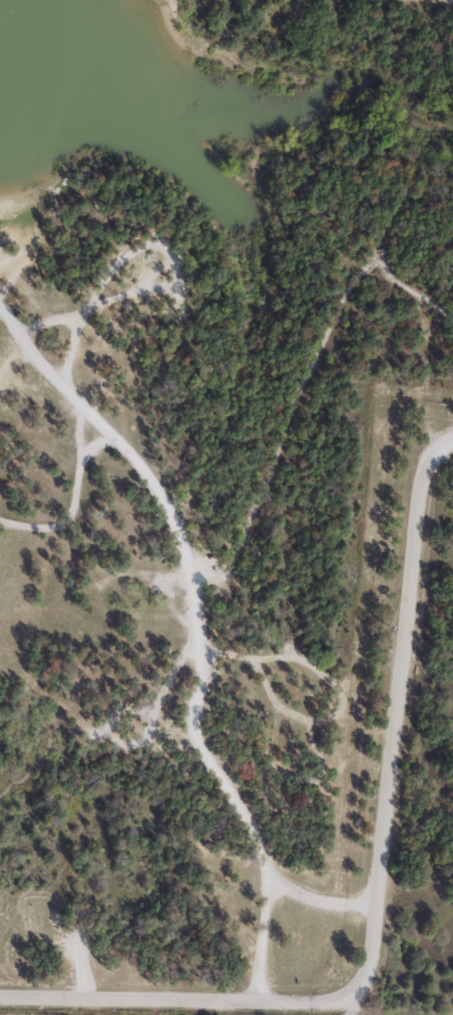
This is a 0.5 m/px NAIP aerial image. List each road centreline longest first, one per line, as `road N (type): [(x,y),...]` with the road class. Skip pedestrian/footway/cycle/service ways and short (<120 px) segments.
road 1 (residential): [(452,442),(424,456),(377,922),(353,993),(0,994)]
road 2 (residential): [(0,319),(146,472),(190,577),(203,647),(194,721),(275,880),(264,999)]
road 3 (residential): [(452,5),(298,0)]

